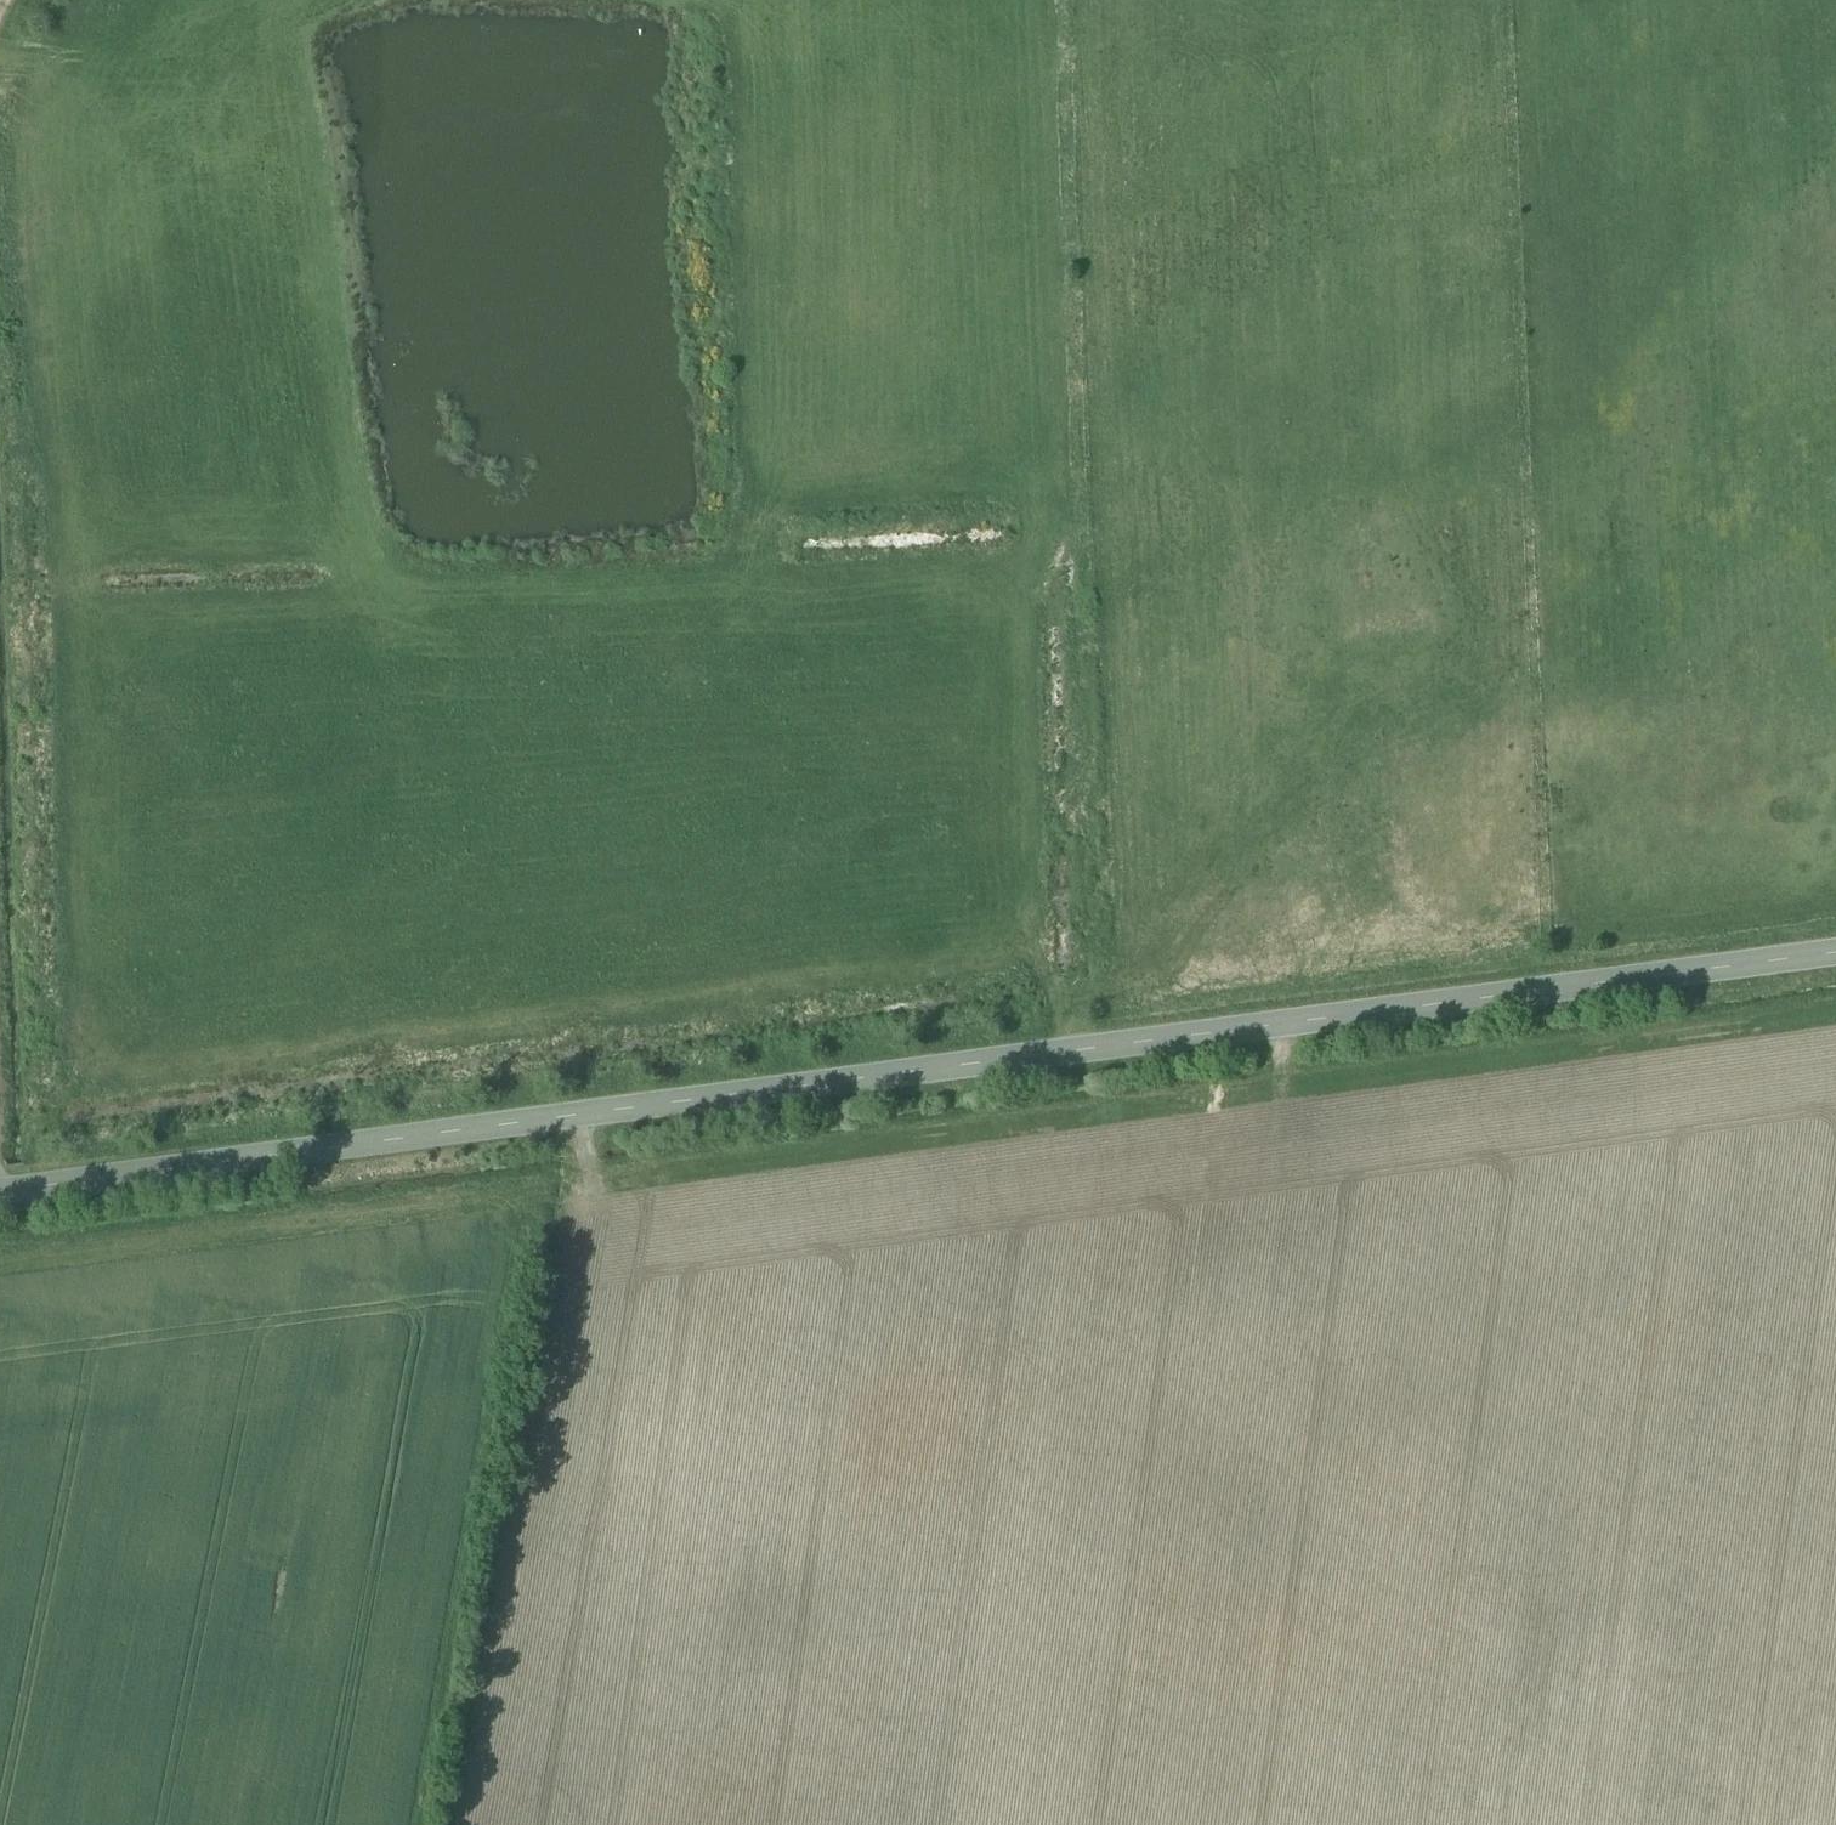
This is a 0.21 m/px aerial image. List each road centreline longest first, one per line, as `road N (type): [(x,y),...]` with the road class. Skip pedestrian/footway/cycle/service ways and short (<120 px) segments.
road 1 (tertiary): [(0,1194),(1835,953)]

